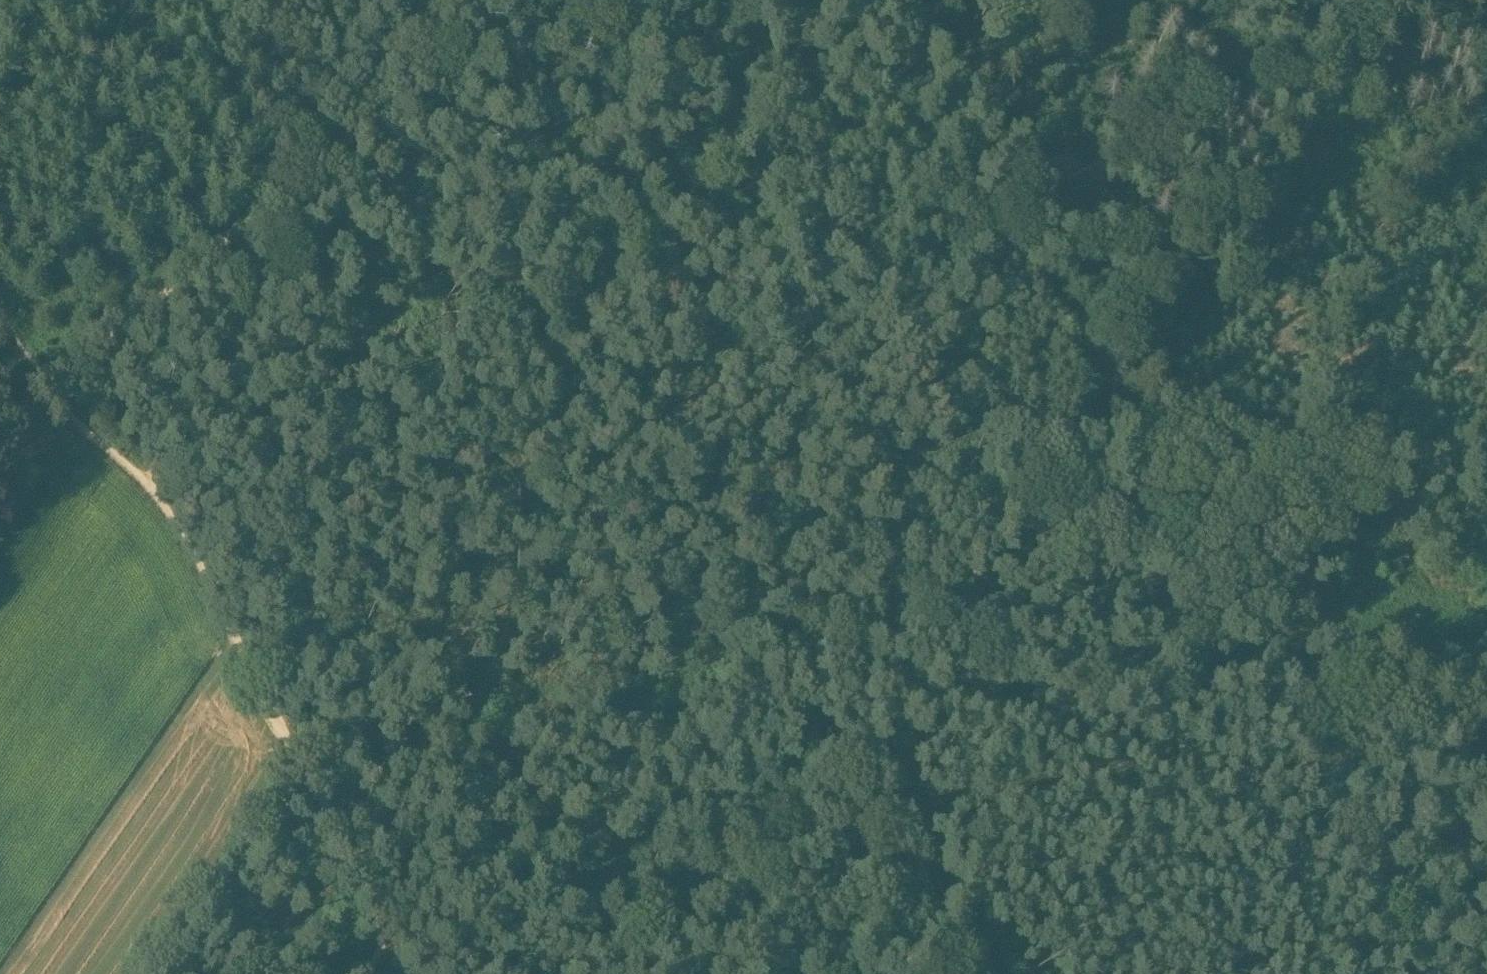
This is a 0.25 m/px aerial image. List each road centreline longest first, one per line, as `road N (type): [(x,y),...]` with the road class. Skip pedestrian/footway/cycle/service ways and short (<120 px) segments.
road 1 (track): [(1408,973),(1249,616),(864,0)]
road 2 (track): [(53,399),(140,444),(180,495),(285,727),(390,931),(364,973)]
road 3 (track): [(510,0),(53,399)]
road 4 (track): [(277,199),(206,0)]

